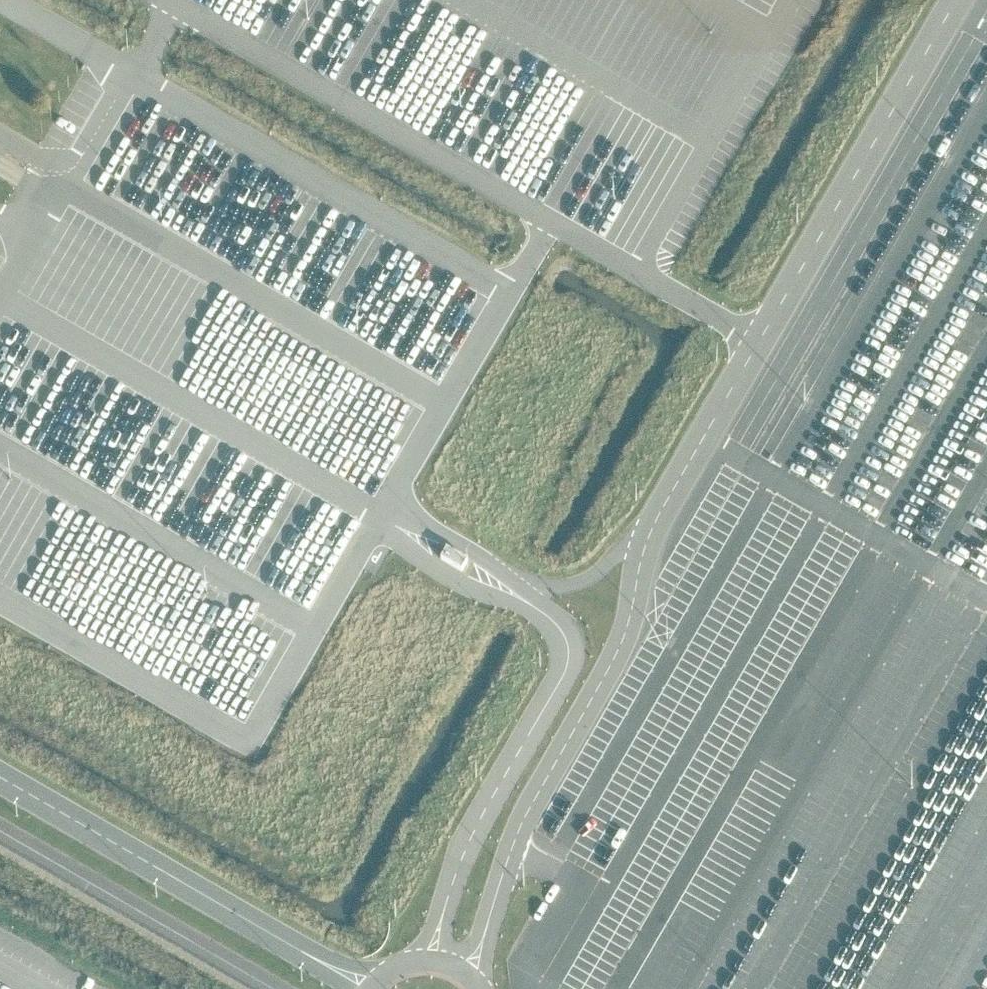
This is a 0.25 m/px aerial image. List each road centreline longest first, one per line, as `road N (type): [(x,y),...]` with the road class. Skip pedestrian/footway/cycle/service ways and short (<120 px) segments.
road 1 (unclassified): [(468,979),(523,826),(623,646),(647,542),(958,0)]
road 2 (unclassified): [(381,516),(510,296),(7,0)]
road 3 (unclassified): [(433,965),(474,837),(571,667),(567,635),(518,598)]
road 4 (unclassified): [(0,780),(362,988)]
road 5 (unclassified): [(0,833),(269,988)]

